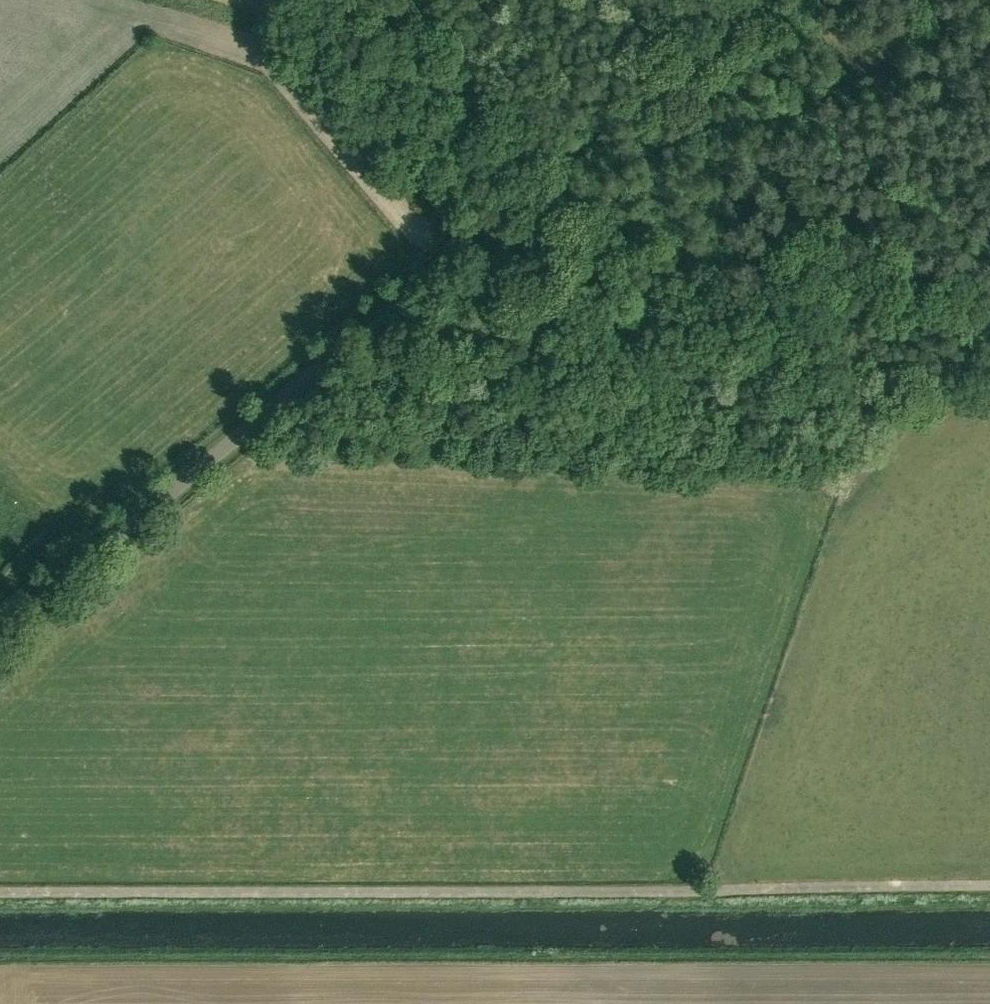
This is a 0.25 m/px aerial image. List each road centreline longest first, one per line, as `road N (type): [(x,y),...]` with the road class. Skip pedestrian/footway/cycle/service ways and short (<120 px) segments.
road 1 (unclassified): [(0,620),(743,0)]

